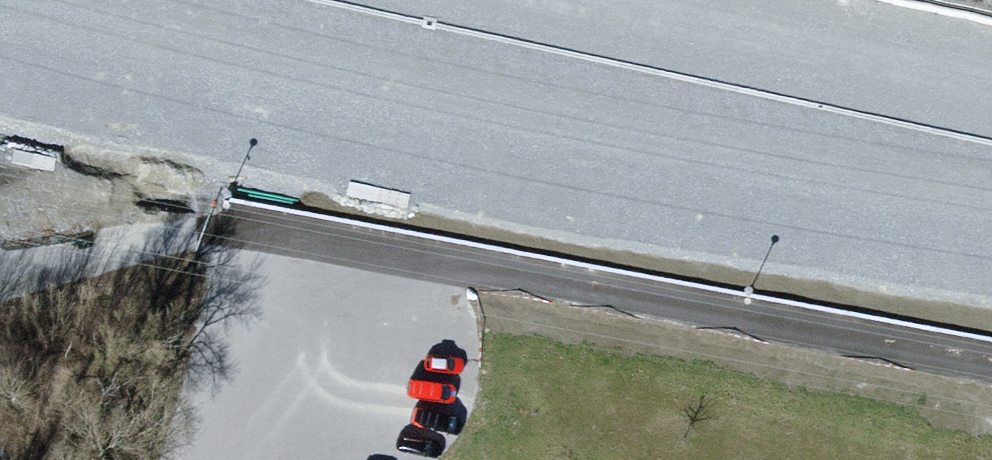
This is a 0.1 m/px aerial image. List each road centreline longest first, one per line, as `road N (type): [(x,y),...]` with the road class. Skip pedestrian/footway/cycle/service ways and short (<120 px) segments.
road 1 (motorway): [(0,14),(991,216)]
road 2 (unclassified): [(315,351),(408,245),(991,358)]
road 3 (motorway): [(991,95),(534,0)]
road 4 (unclassified): [(315,351),(224,459)]

